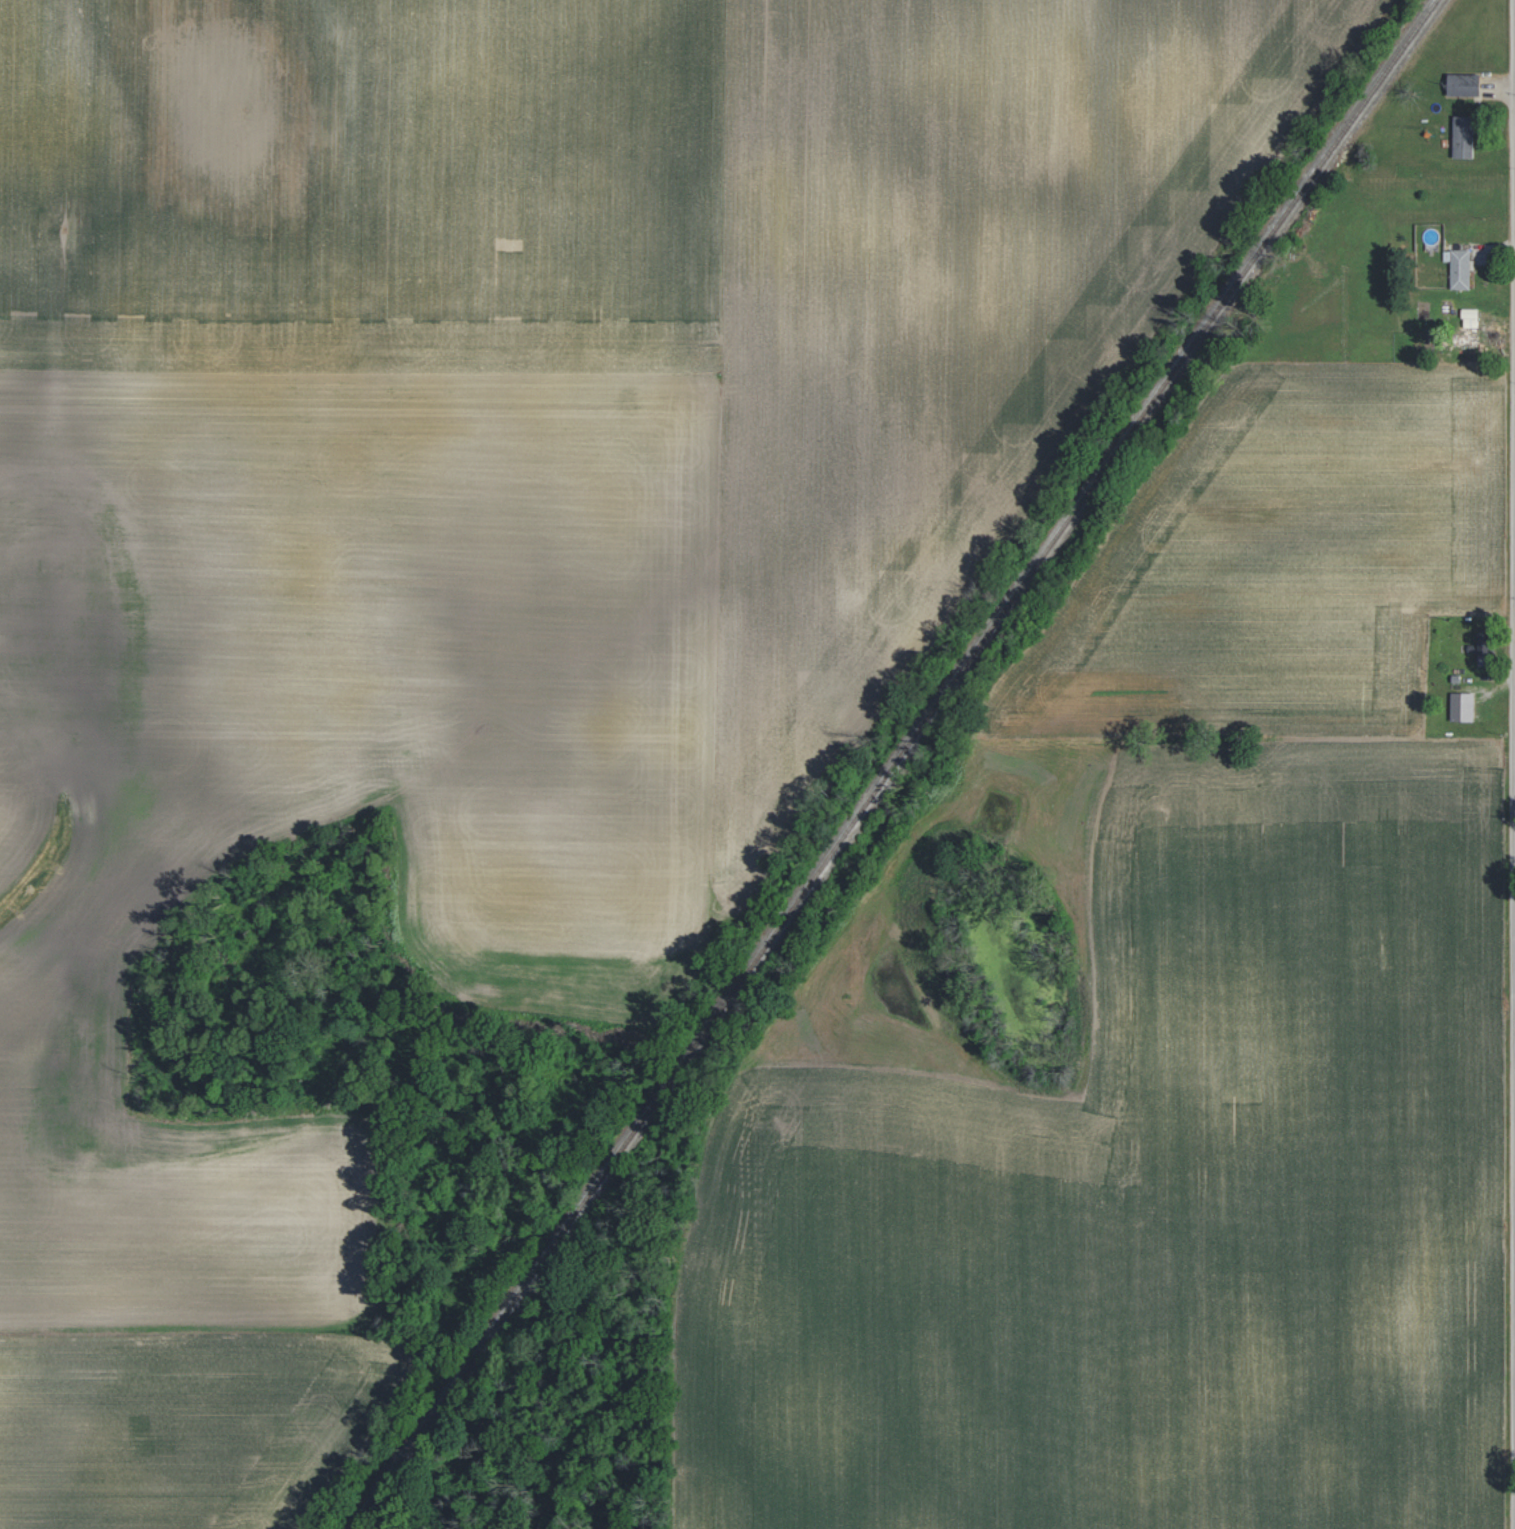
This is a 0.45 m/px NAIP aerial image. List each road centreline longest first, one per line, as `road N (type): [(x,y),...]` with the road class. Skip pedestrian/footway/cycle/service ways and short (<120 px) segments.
road 1 (residential): [(1513,1528),(1514,0)]

